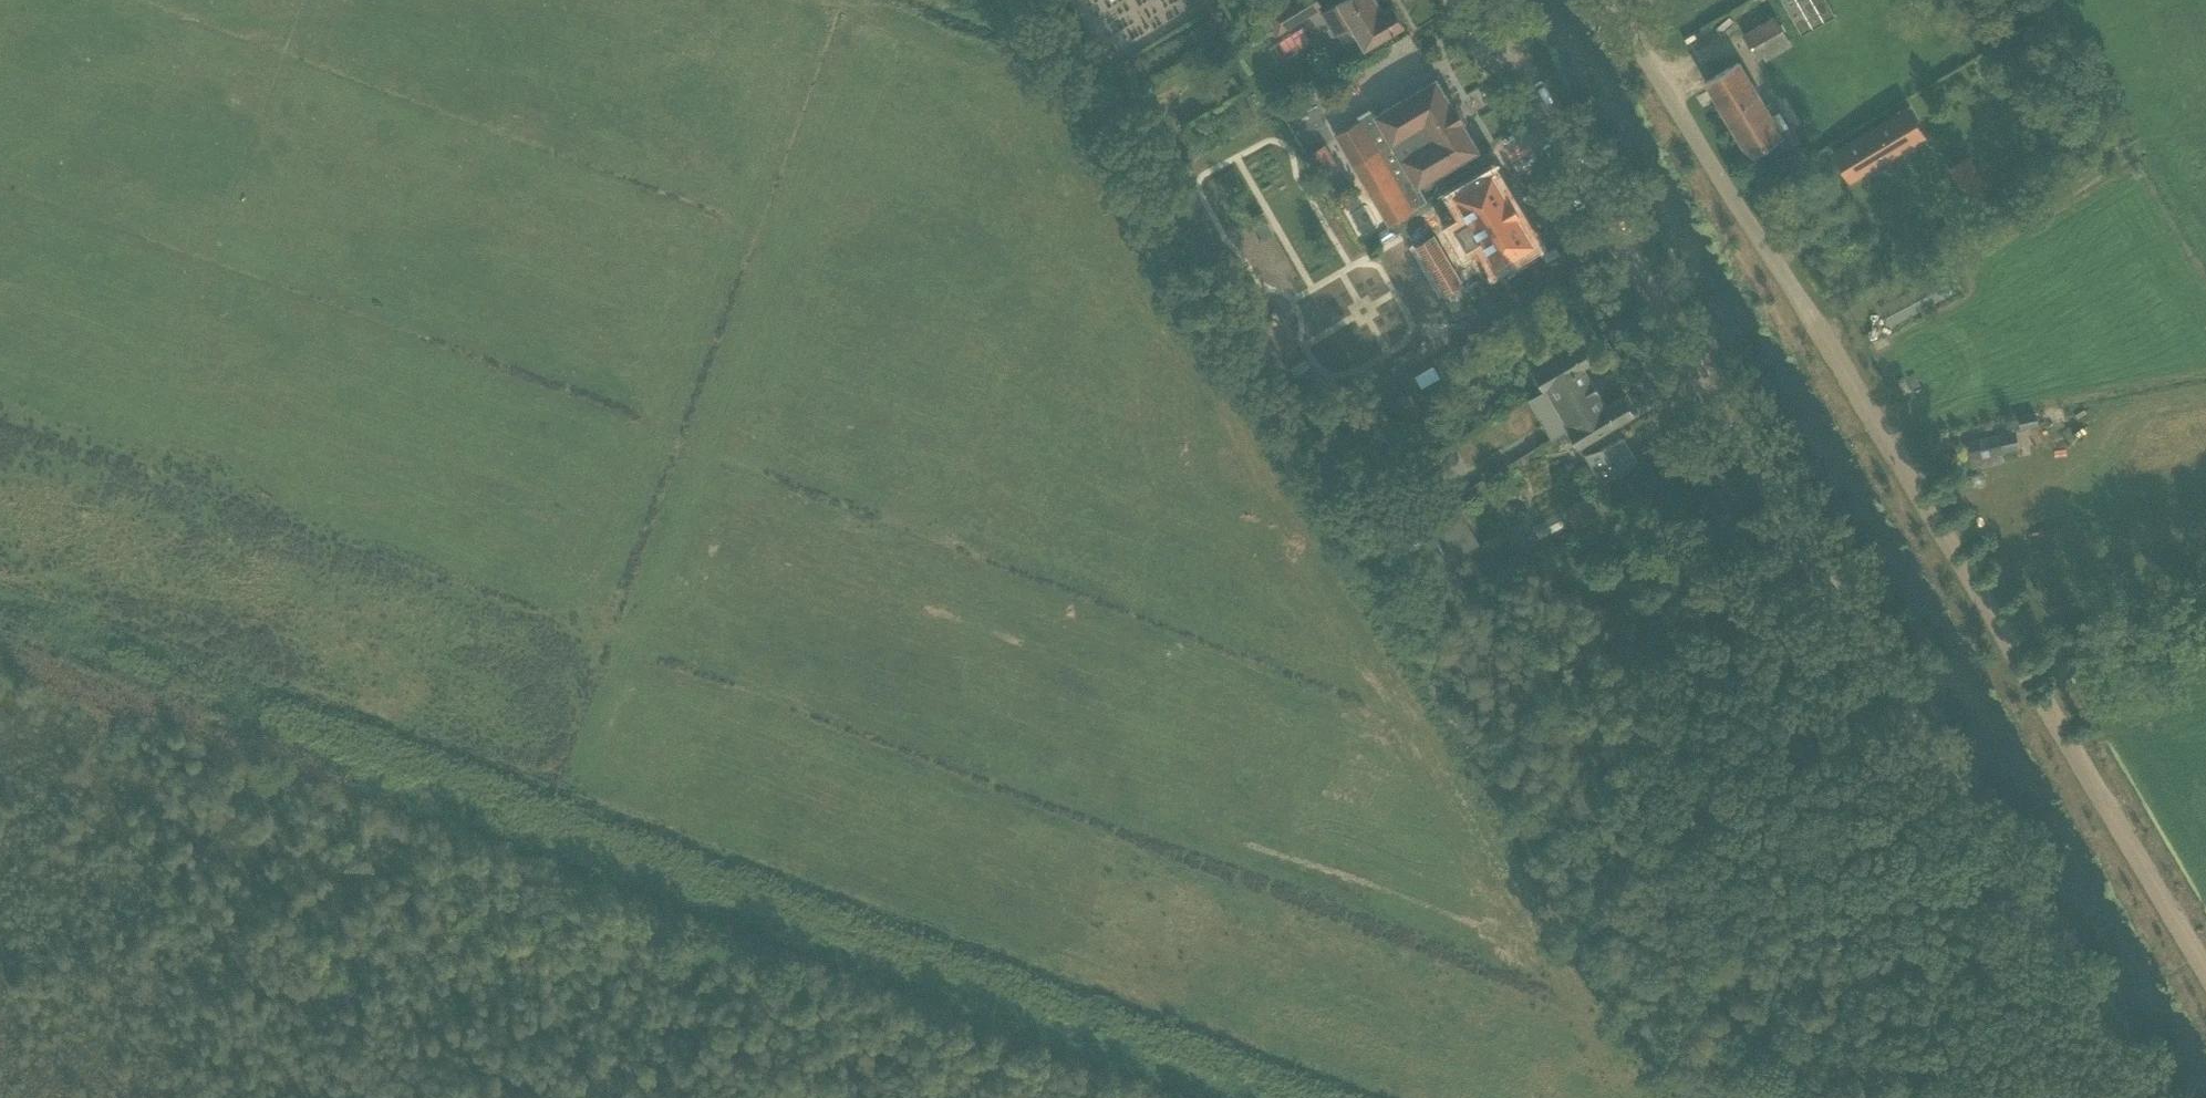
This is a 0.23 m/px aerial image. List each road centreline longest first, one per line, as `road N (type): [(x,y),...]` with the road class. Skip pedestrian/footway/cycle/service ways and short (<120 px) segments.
road 1 (tertiary): [(2123,1097),(1473,0)]
road 2 (residential): [(2024,658),(1620,0)]
road 3 (track): [(2205,969),(2024,658)]

